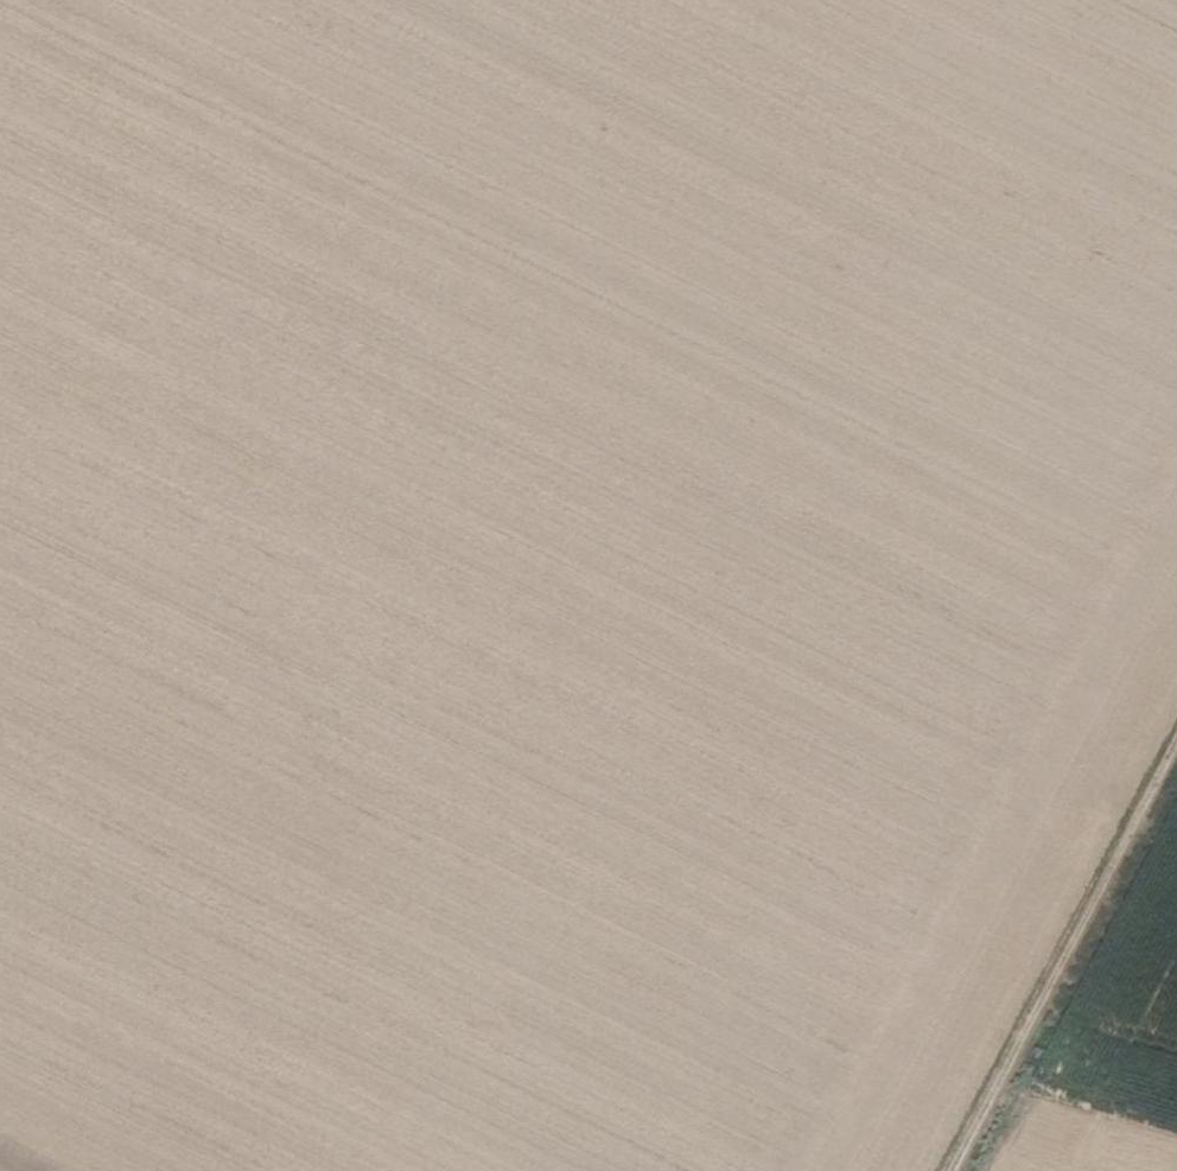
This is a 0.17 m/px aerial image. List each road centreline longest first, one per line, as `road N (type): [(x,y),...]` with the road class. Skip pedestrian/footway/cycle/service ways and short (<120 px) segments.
road 1 (track): [(941,1170),(1176,719)]

